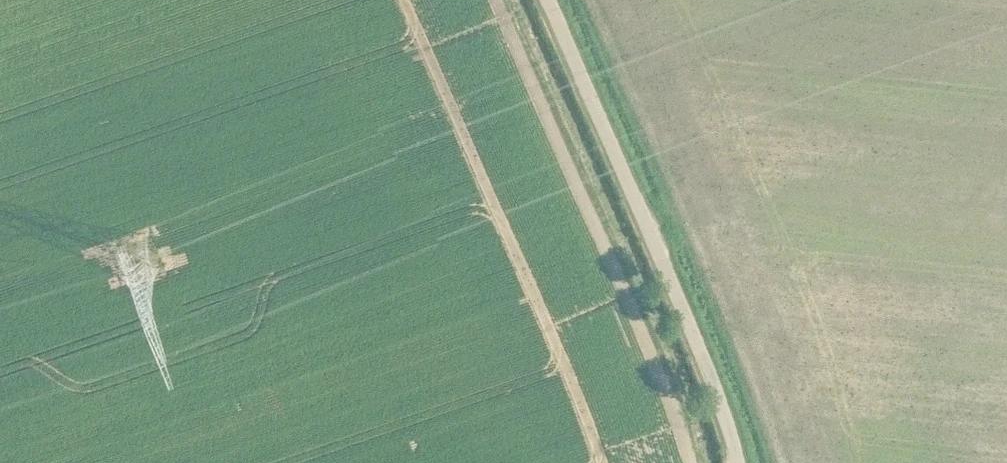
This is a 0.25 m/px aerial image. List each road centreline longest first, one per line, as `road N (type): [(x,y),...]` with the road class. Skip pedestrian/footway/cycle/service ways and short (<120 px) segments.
road 1 (unclassified): [(725,462),(643,229),(536,0)]

